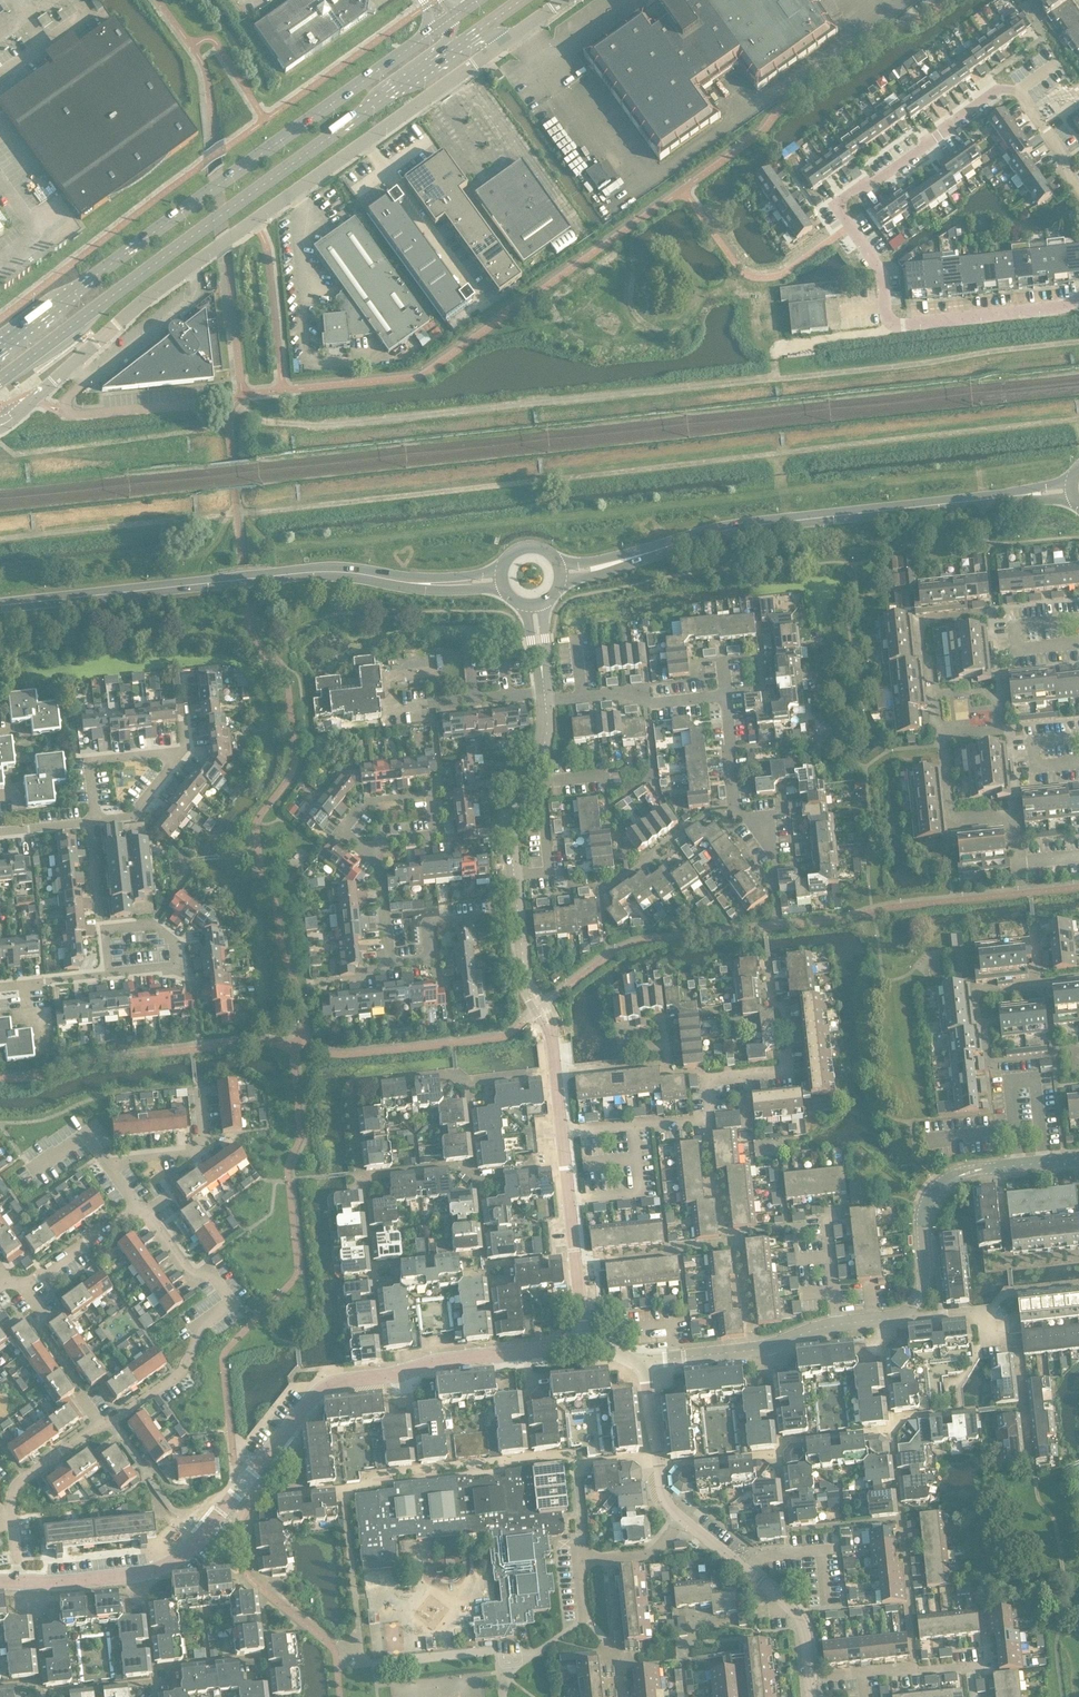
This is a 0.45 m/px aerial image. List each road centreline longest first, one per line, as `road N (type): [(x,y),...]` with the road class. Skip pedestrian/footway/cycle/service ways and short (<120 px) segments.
road 1 (tertiary): [(18,1582),(142,1575),(185,1555),(309,1402),(339,1382),(571,1347),(581,1338)]
road 2 (unclassified): [(0,426),(155,293),(503,43)]
road 3 (secondary): [(445,19),(0,348)]
road 4 (secondary): [(0,381),(446,58)]
road 5 (tertiary): [(431,584),(312,571),(0,605)]
road 6 (tertiary): [(624,561),(748,527),(1015,497)]
road 7 (residential): [(100,1426),(181,1375),(201,1326),(232,1303),(210,1272),(196,1283),(145,1213)]
road 8 (residential): [(850,227),(884,275),(888,325),(1078,301)]
road 9 (residential): [(850,227),(834,202),(882,179),(996,88),(1017,91)]
road 10 (residential): [(643,1362),(751,1351),(837,1325)]
road 11 (residential): [(710,1081),(792,1072),(785,1010),(772,1002),(768,964)]
road 12 (tertiary): [(513,877),(512,806),(544,748),(545,697)]
road 13 (residential): [(513,877),(550,873),(545,787),(606,776)]
road 14 (residential): [(545,697),(617,693),(657,704),(726,697)]
road 15 (residential): [(776,863),(735,811),(726,697)]
road 16 (tertiary): [(555,1074),(549,1027),(529,989),(517,913)]
road 17 (residential): [(111,974),(176,966),(173,941),(152,924),(106,930)]
road 18 (residential): [(682,1518),(664,1496),(643,1362)]
road 19 (residential): [(178,753),(90,763),(95,813),(88,822)]
road 20 (residential): [(23,1287),(140,1206)]
road 21 (residential): [(1078,620),(1019,626),(1020,650),(1078,644)]
road 22 (tertiary): [(581,1338),(569,1200)]
road 23 (residential): [(430,795),(363,803),(341,831),(370,851)]
road 24 (residential): [(434,727),(431,704),(545,697)]
road 25 (residential): [(112,1168),(192,1153),(205,1141),(202,1104)]
road 26 (residential): [(11,1516),(20,1483),(100,1426)]
road 27 (residential): [(517,913),(427,923),(431,961)]
road 28 (residential): [(703,1120),(724,1246)]
road 29 (residential): [(810,1681),(801,1620),(751,1577)]
road 30 (residential): [(88,822),(138,814),(178,753)]
road 31 (residential): [(578,1561),(653,1553),(682,1518)]
road 32 (residential): [(1017,91),(1078,192)]

